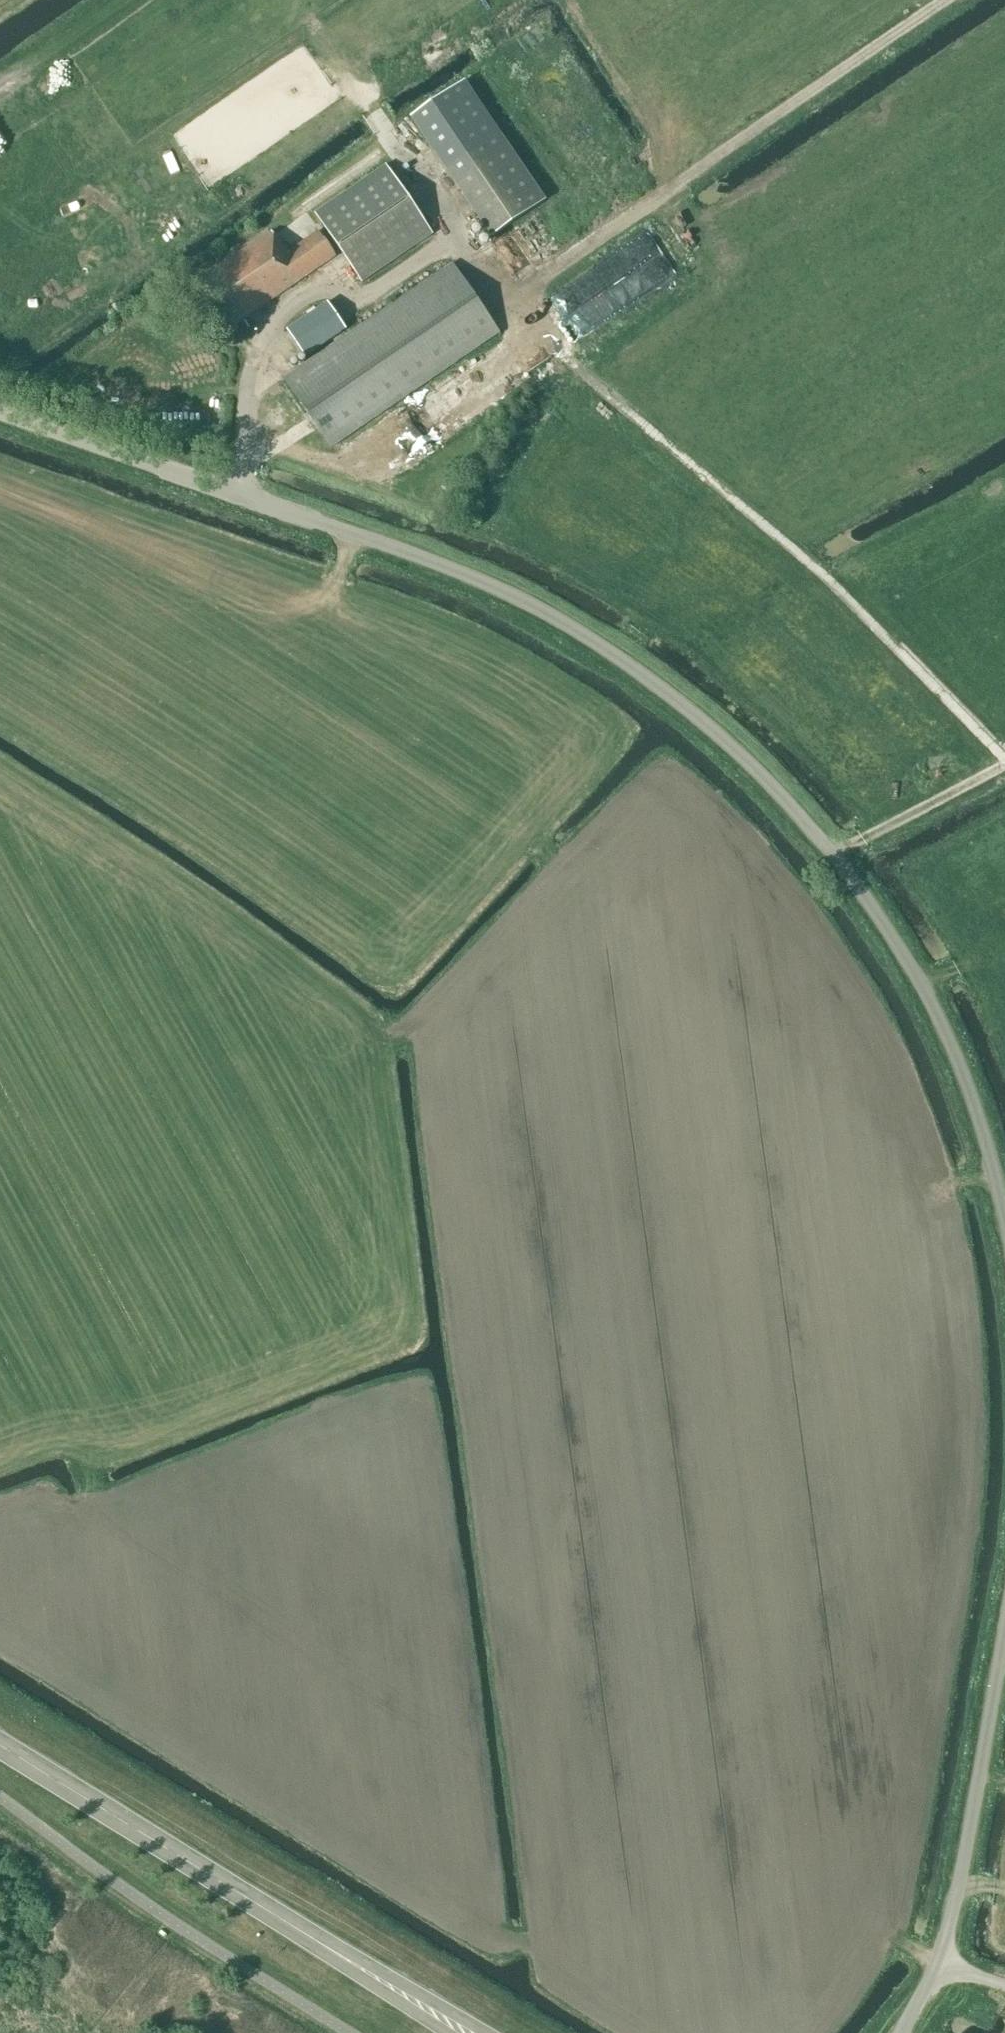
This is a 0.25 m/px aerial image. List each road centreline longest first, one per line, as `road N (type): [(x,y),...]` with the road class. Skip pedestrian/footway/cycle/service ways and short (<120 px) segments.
road 1 (unclassified): [(1004,1225),(957,1058),(908,960),(831,853),(692,712),(628,663),(514,595),(0,411)]
road 2 (track): [(550,345),(803,558),(1004,753)]
road 3 (tertiary): [(469,2032),(0,1746)]
road 4 (unclassified): [(901,2032),(939,1965),(1004,1626)]
road 5 (track): [(831,853),(1004,756)]

